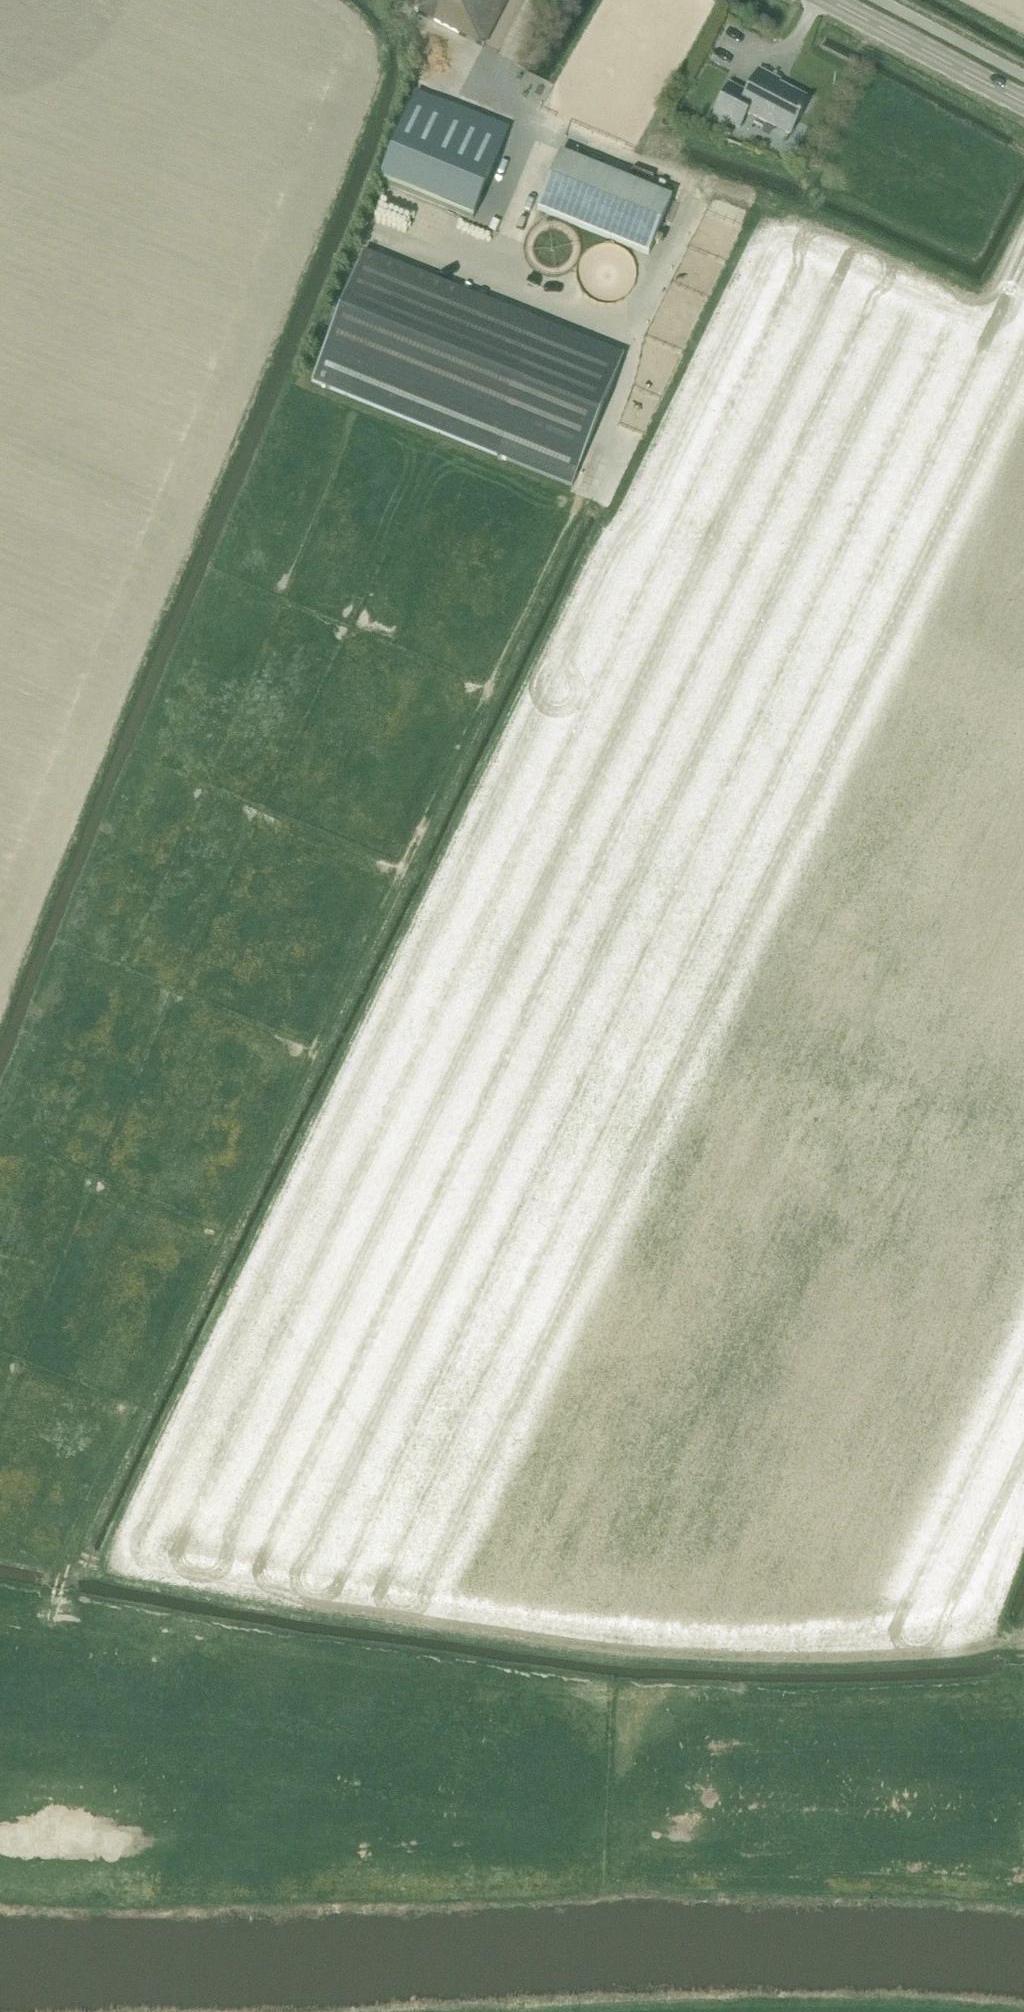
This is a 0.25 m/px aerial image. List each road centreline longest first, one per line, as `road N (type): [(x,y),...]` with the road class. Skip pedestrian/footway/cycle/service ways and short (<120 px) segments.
road 1 (track): [(581,497),(71,1552),(56,1603)]
road 2 (track): [(581,497),(636,332),(392,233)]
road 3 (secondary): [(1023,102),(831,0)]
road 4 (track): [(542,125),(483,270)]

